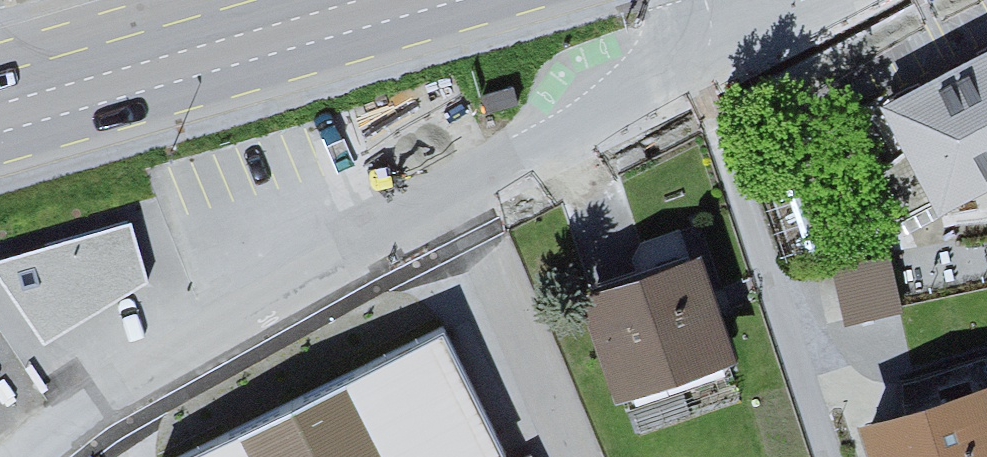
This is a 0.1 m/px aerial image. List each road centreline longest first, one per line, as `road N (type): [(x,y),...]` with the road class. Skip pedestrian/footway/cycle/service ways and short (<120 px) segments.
road 1 (residential): [(47,456),(206,346),(479,182),(712,57)]
road 2 (residential): [(712,57),(844,456)]
road 3 (primary): [(10,115),(406,0)]
road 4 (residential): [(712,57),(839,0)]

